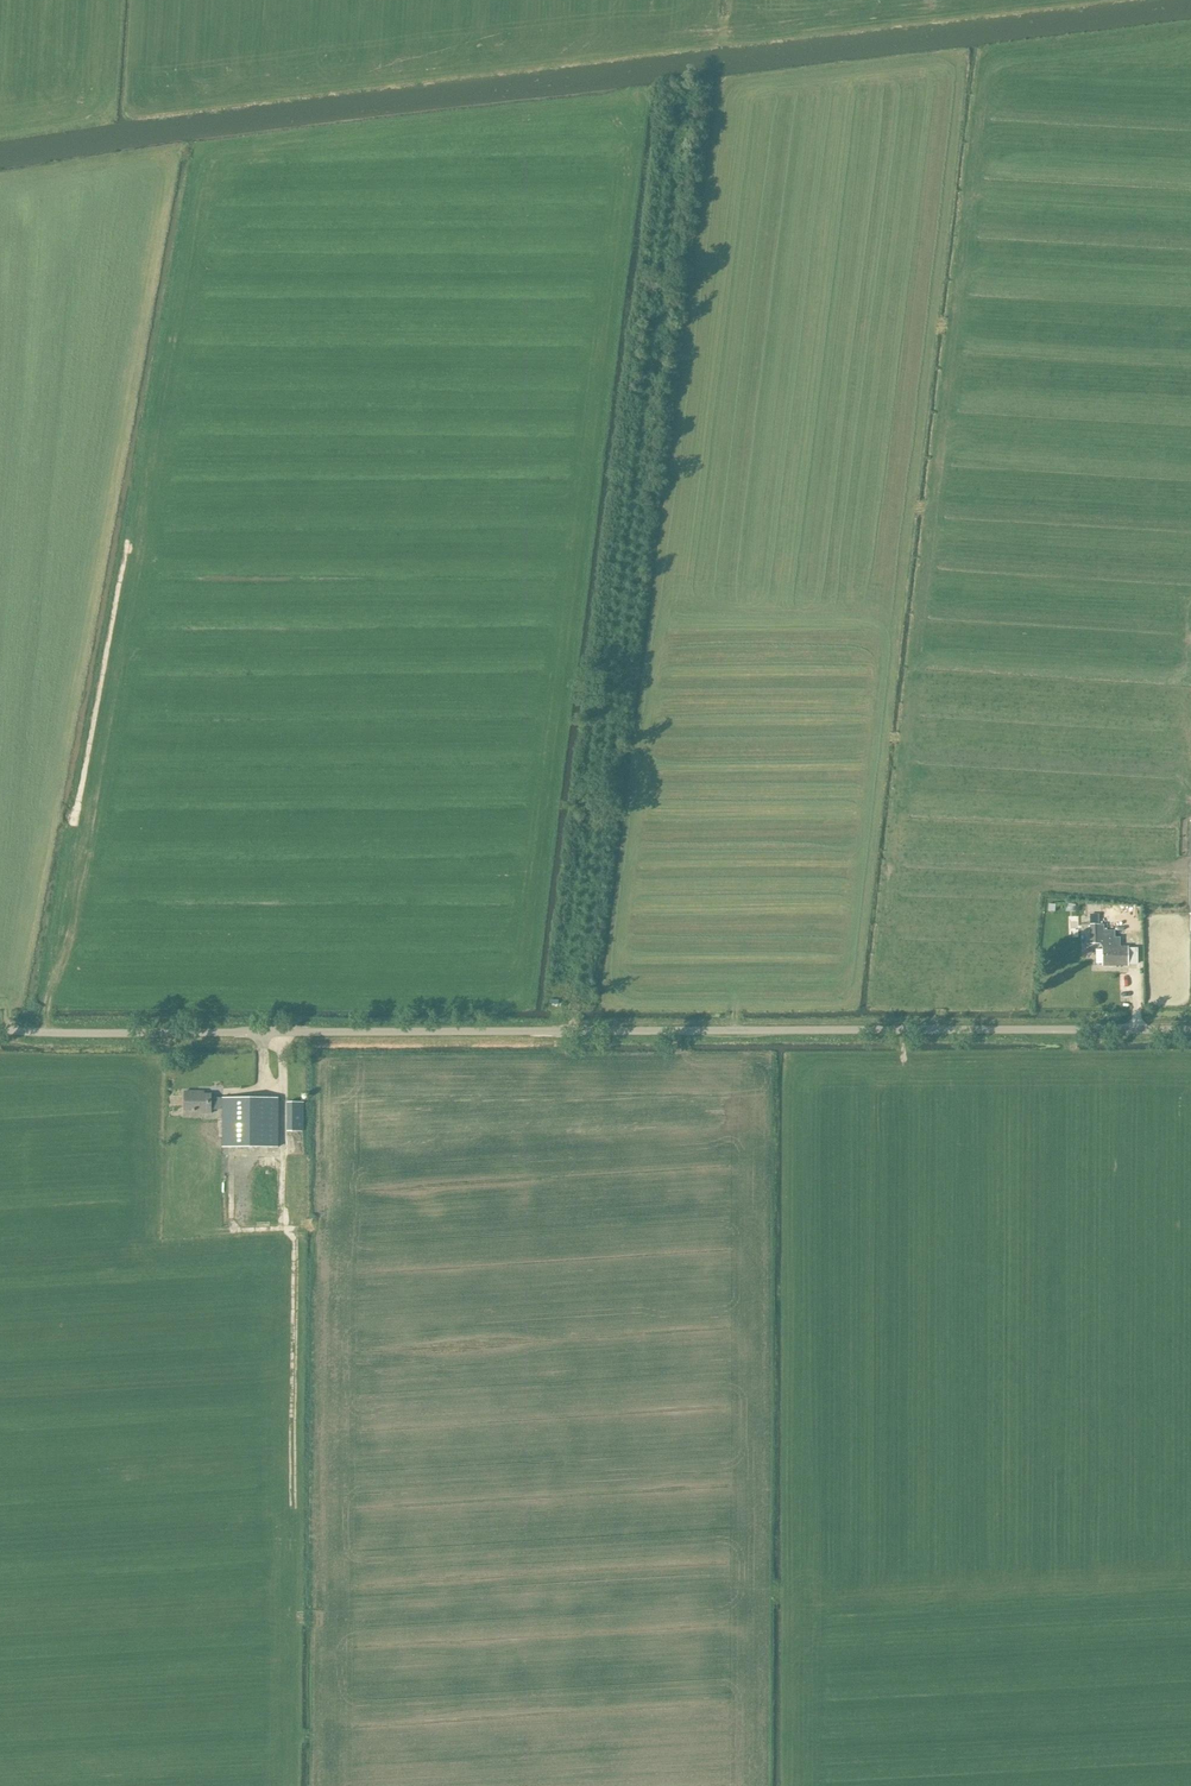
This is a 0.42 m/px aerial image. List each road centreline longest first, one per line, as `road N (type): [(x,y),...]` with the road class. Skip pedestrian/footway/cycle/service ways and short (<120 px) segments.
road 1 (unclassified): [(0,1029),(1190,1030)]

